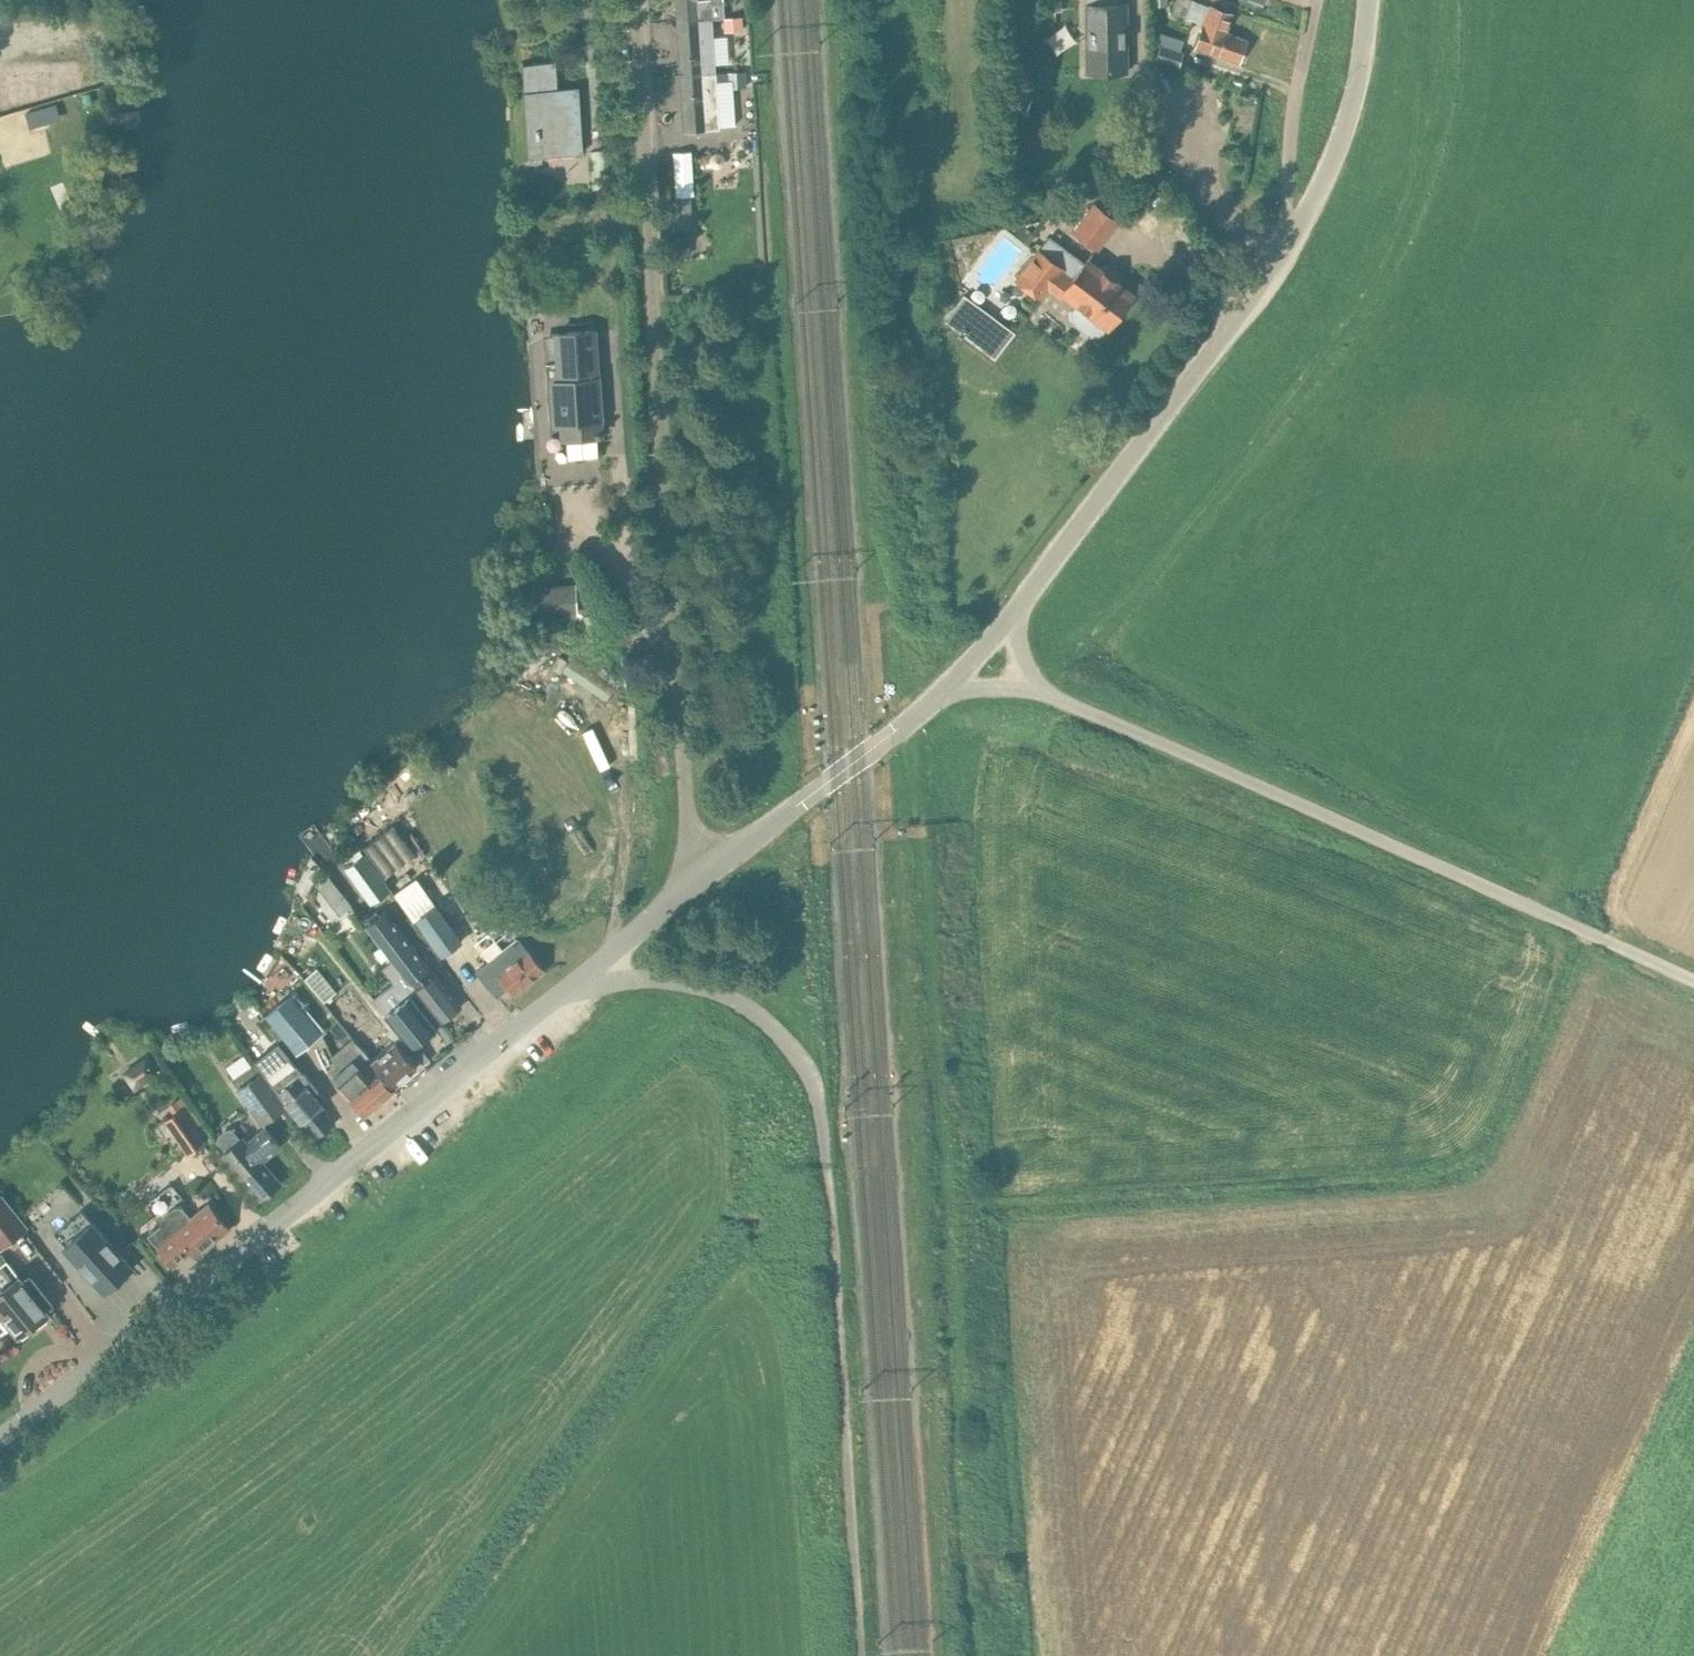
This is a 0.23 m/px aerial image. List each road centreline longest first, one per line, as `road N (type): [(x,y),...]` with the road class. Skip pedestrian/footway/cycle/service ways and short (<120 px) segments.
road 1 (track): [(974,1655),(908,722)]
road 2 (unclassified): [(695,885),(0,1439)]
road 3 (residential): [(695,885),(633,0)]
road 4 (unclassified): [(1693,980),(1029,684)]
road 5 (unclassified): [(1367,0),(1352,115),(1321,193),(1282,257),(1013,617)]
road 6 (unclassified): [(945,690),(695,885)]

